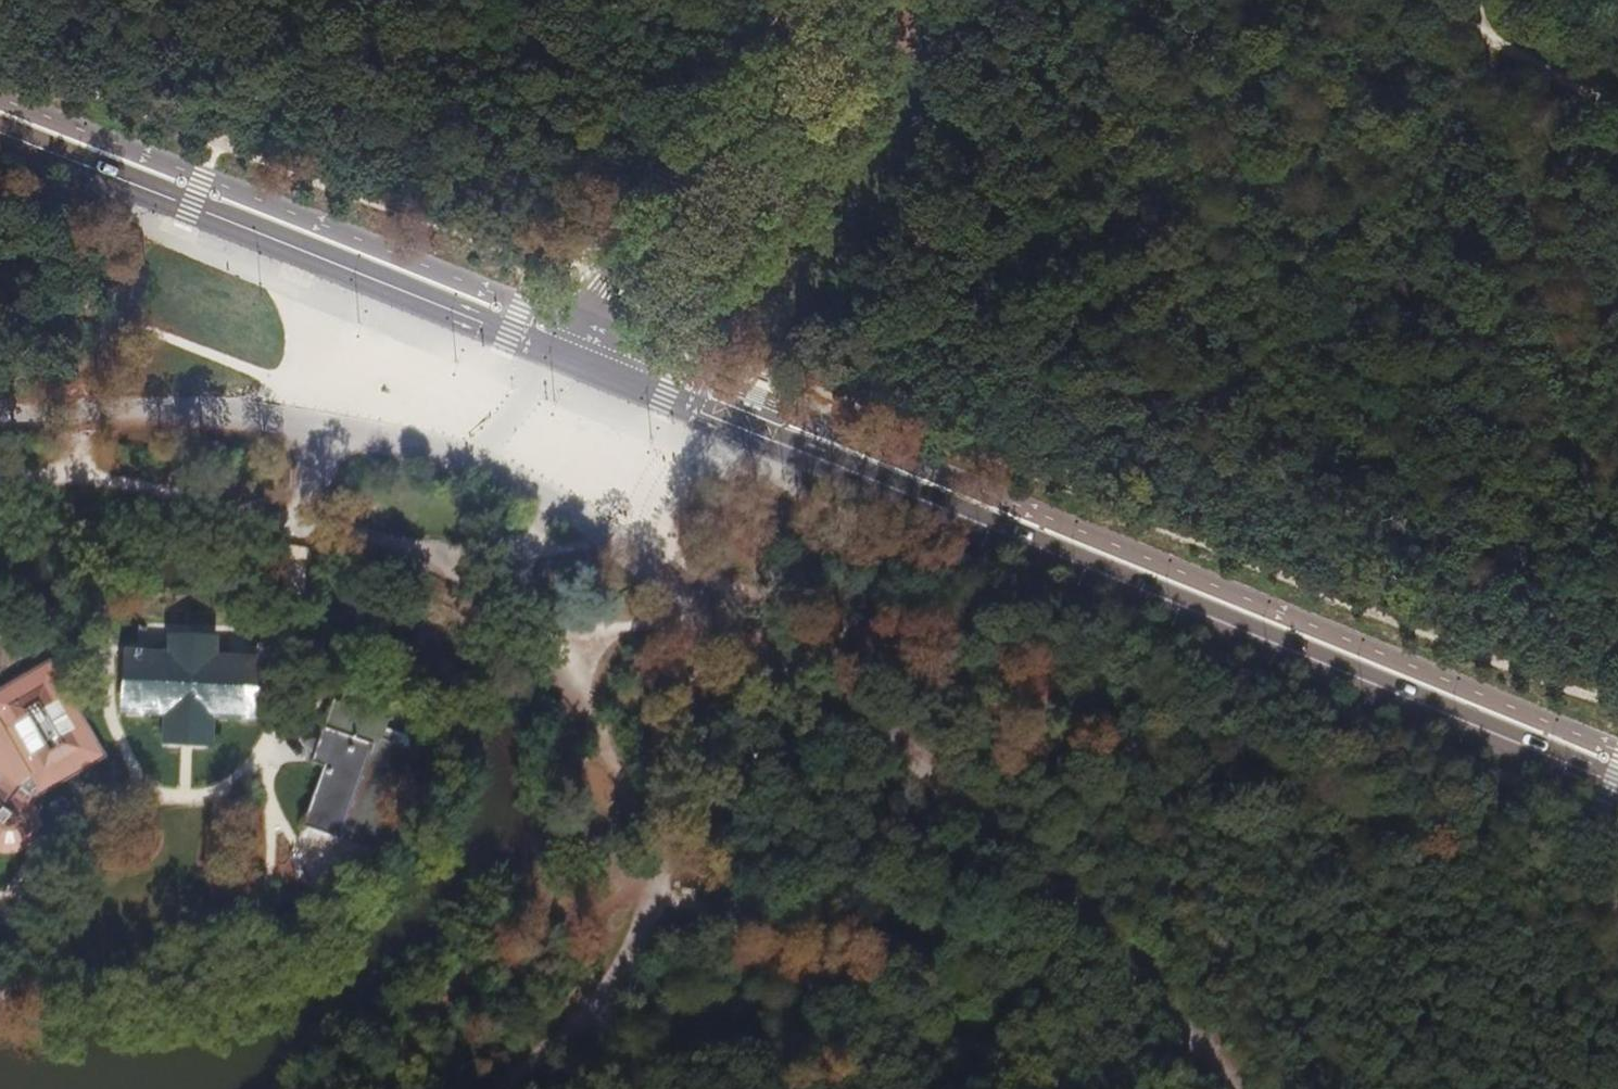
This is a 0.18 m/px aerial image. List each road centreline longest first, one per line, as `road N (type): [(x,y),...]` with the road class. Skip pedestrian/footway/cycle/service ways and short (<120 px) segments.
road 1 (primary): [(1617,782),(564,354)]
road 2 (track): [(475,461),(586,513),(958,802),(1131,968),(1229,1088)]
road 3 (primary): [(564,354),(0,131)]
road 4 (track): [(331,425),(304,527),(269,748),(226,790),(185,798),(150,792)]
road 5 (tertiary): [(833,0),(564,354)]
road 6 (track): [(665,851),(702,600)]
road 7 (track): [(331,425),(82,418)]
road 8 (track): [(1424,0),(1617,109)]
road 9 (track): [(321,869),(271,801),(269,748),(312,758)]
road 10 (track): [(627,976),(499,1088)]
road 11 (track): [(150,792),(112,717),(108,646)]
road 12 (track): [(331,425),(475,461)]

